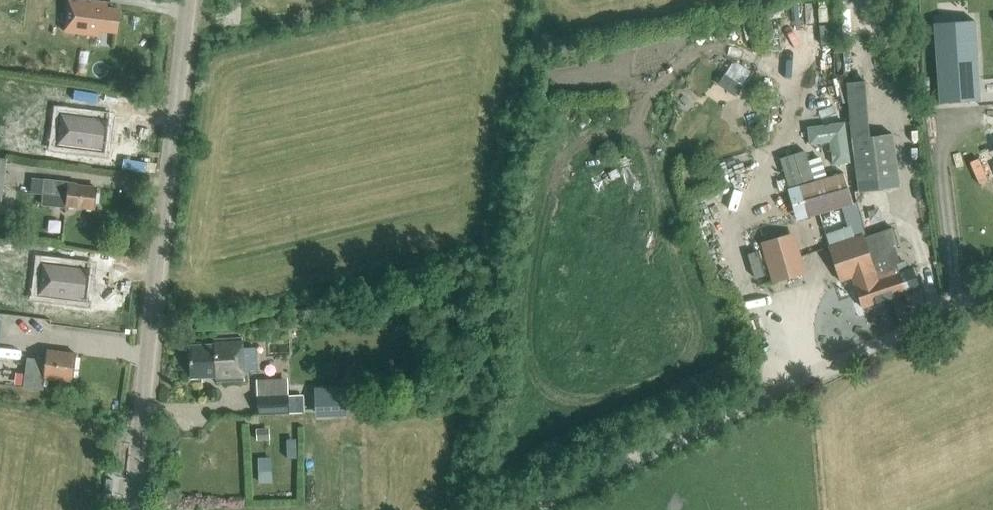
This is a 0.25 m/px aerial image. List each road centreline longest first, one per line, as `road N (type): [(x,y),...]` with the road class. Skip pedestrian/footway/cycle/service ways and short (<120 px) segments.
road 1 (unclassified): [(526,509),(992,292)]
road 2 (unclassified): [(133,509),(191,0)]

